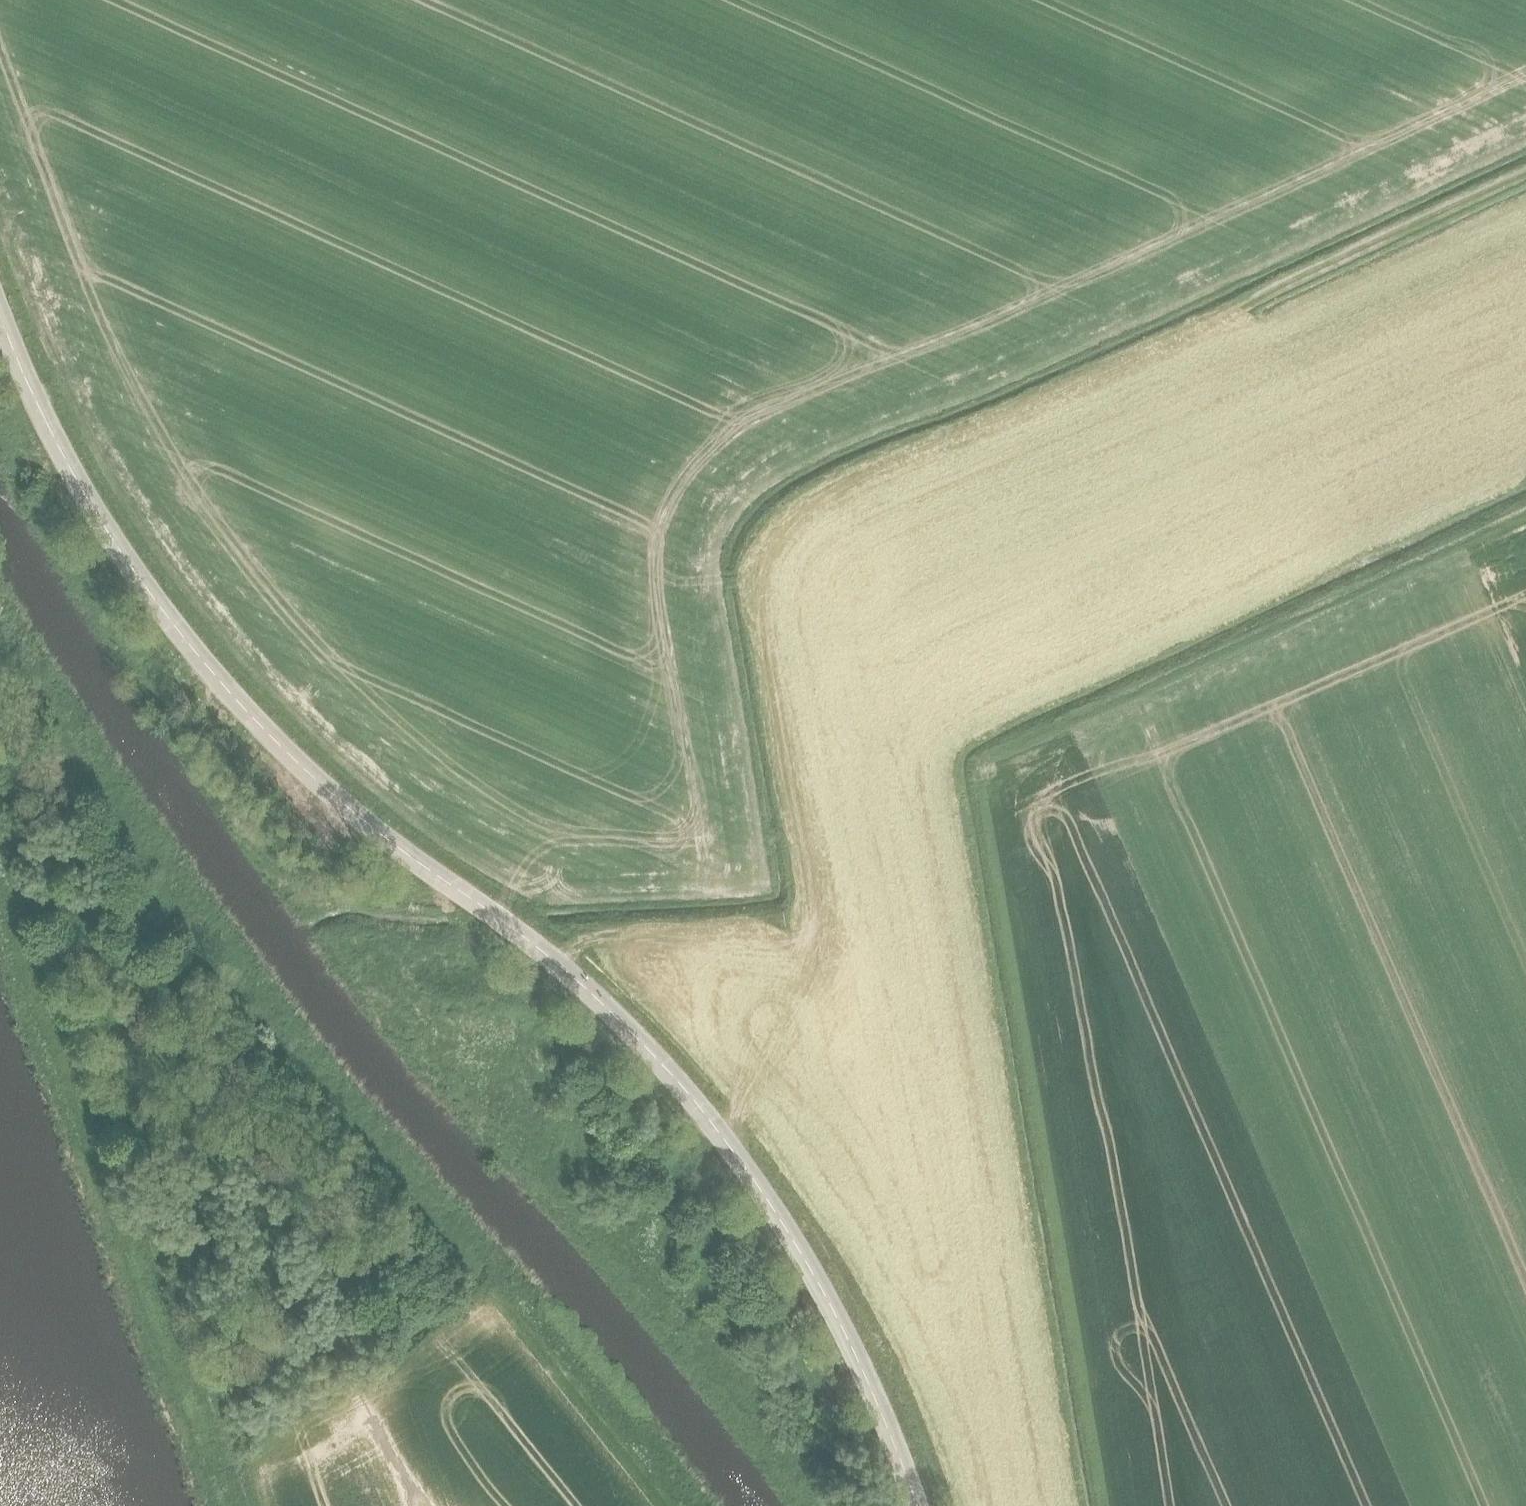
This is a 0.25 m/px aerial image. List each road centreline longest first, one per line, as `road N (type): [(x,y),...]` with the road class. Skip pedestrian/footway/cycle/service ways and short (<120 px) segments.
road 1 (tertiary): [(0,308),(74,478),(221,681),(379,832),(562,965),(638,1038),(733,1150),(836,1312),(917,1505)]
road 2 (track): [(1525,170),(831,482),(764,525),(747,555),(749,599),(814,905),(801,915),(719,927),(590,937),(562,965)]

